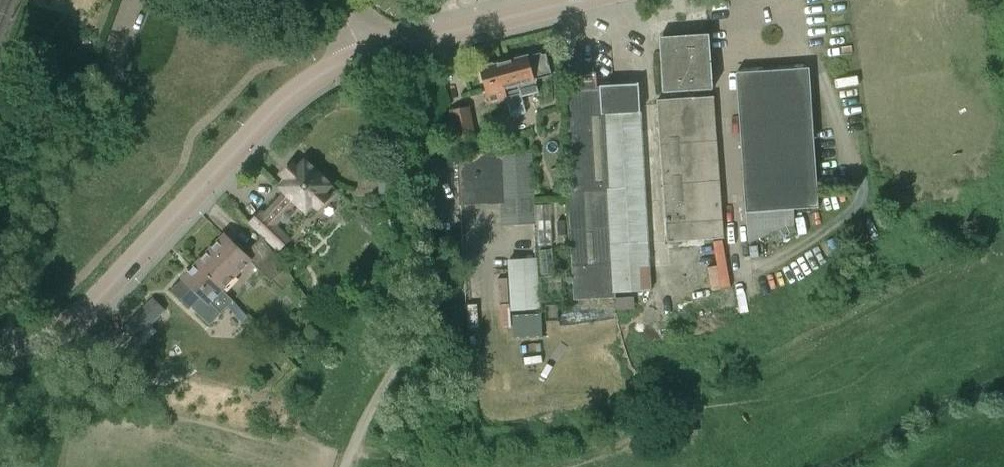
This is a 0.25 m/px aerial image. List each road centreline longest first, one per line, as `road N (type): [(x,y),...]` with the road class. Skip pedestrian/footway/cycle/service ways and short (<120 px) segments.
road 1 (residential): [(0,342),(69,323),(292,93),(399,41)]
road 2 (unclassified): [(377,400),(421,316),(428,279),(417,64),(399,41)]
road 3 (residential): [(399,41),(586,0)]

